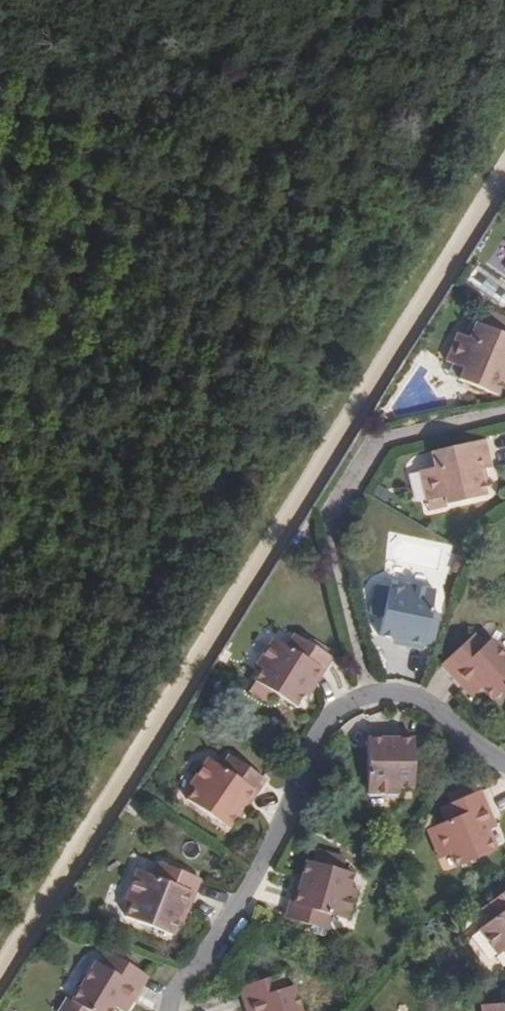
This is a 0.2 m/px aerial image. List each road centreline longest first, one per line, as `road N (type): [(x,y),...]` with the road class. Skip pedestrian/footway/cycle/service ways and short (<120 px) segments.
road 1 (track): [(0,970),(504,160)]
road 2 (residential): [(504,763),(410,696),(371,693),(335,711),(312,745),(267,852),(171,1010)]

